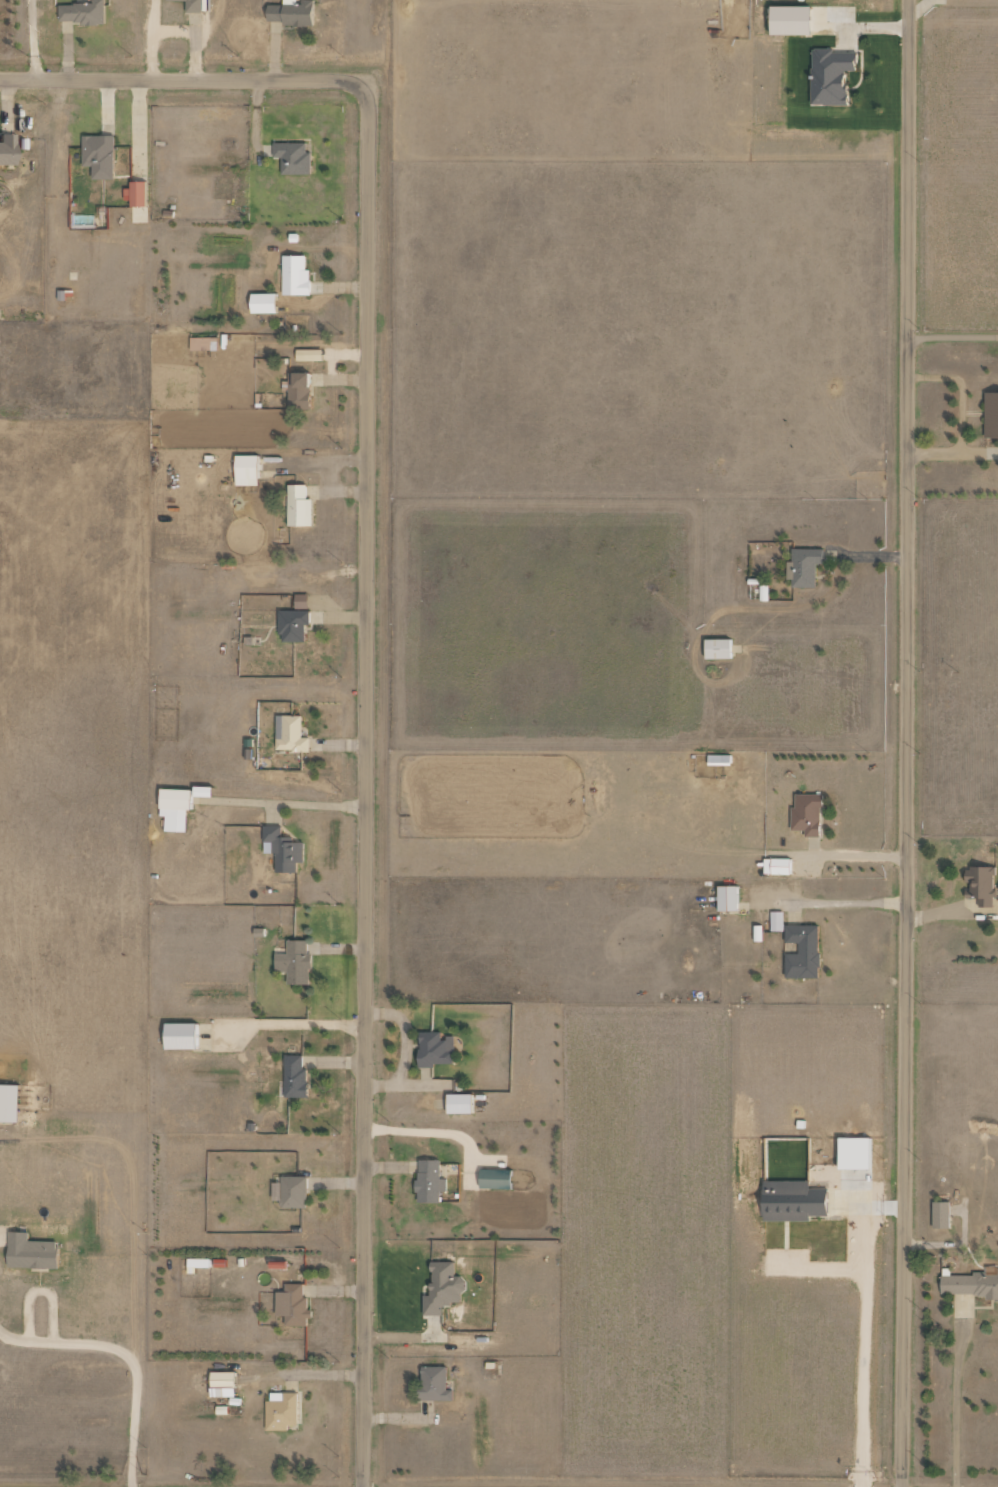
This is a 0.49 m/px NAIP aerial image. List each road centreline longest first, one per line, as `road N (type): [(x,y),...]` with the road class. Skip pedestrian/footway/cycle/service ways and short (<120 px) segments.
road 1 (residential): [(901,1486),(909,0)]
road 2 (residential): [(363,1486),(369,83)]
road 3 (residential): [(369,83),(0,81)]

